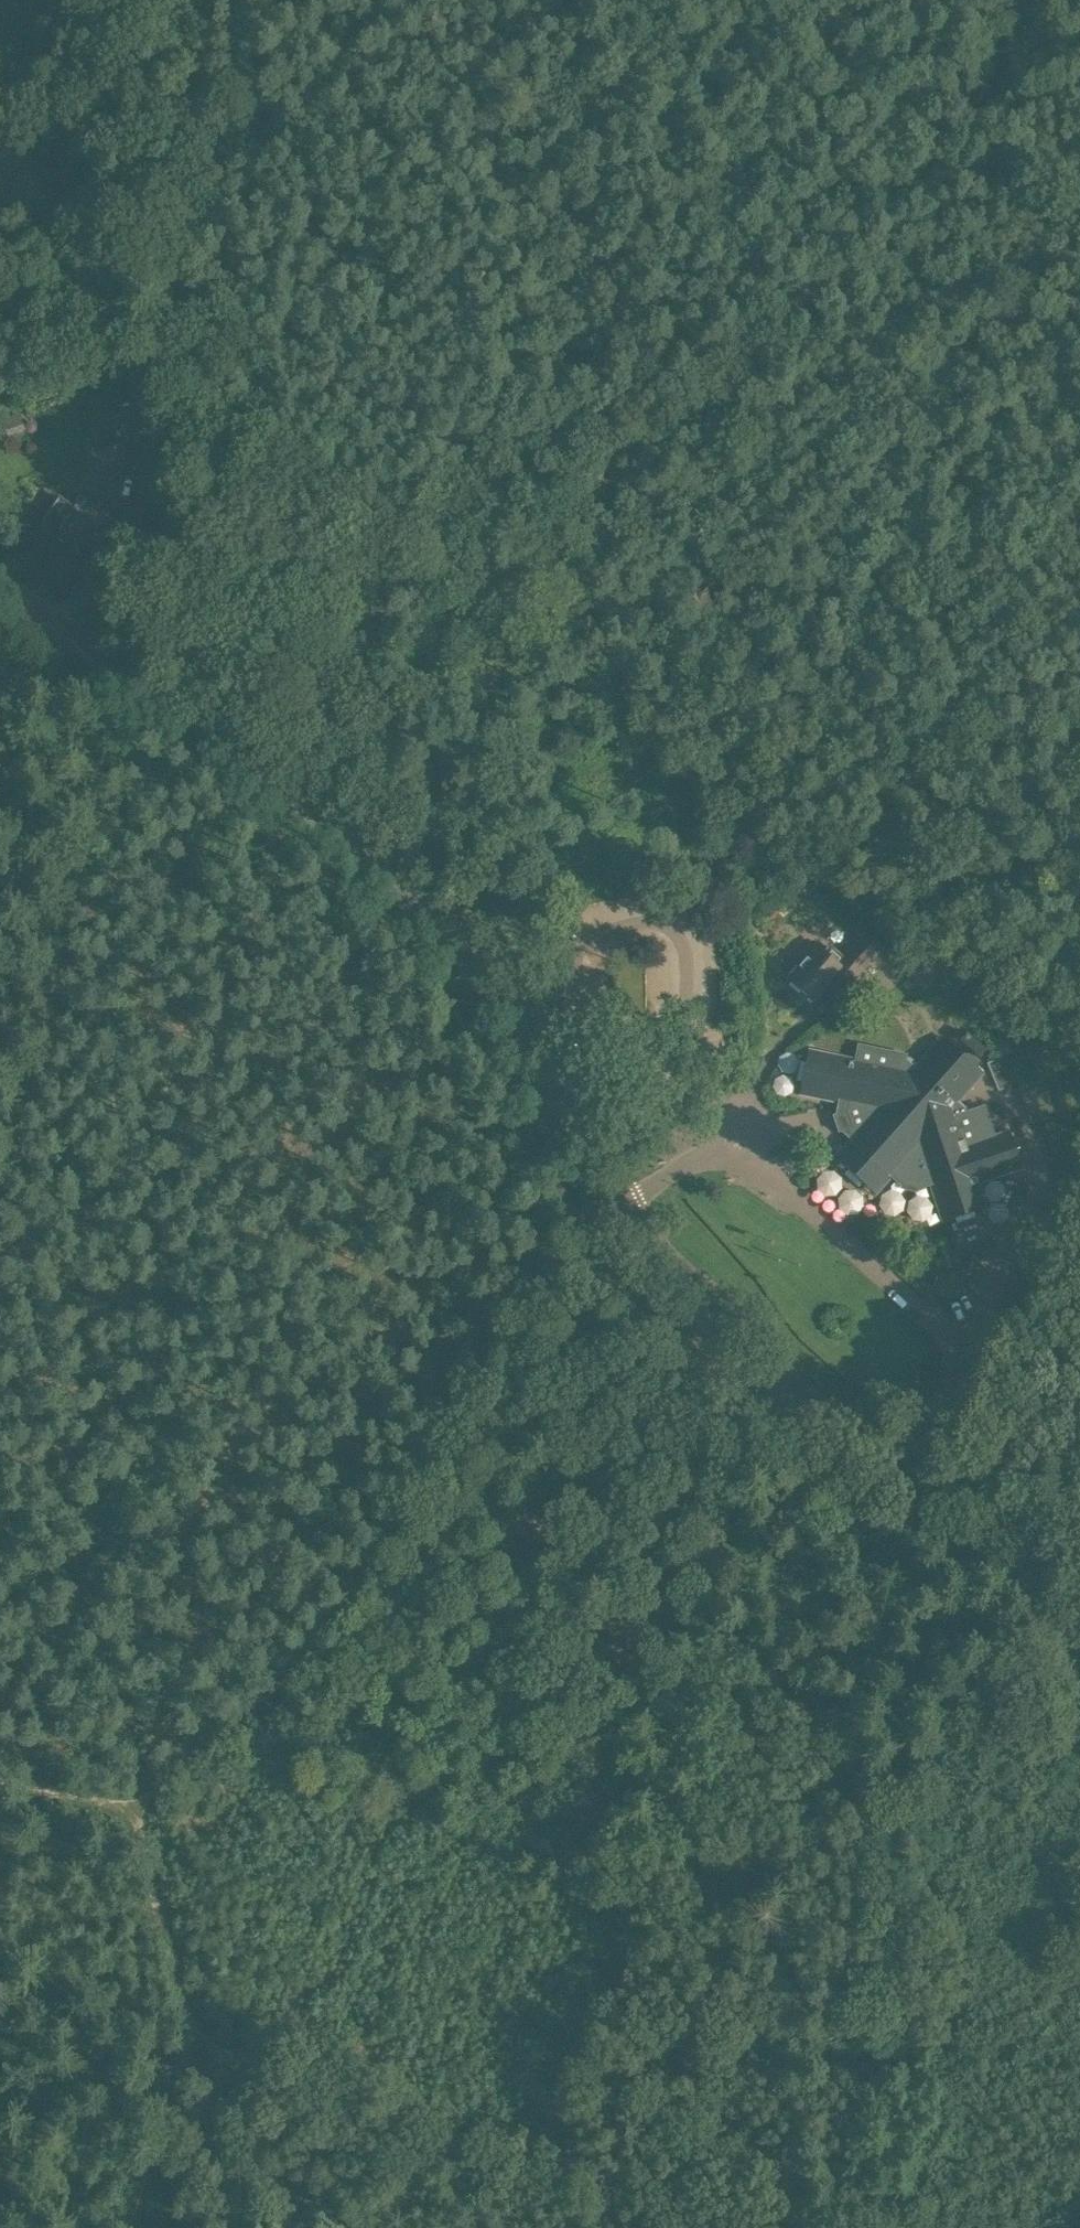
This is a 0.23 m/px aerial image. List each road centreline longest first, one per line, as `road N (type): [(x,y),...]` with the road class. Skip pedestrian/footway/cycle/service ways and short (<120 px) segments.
road 1 (unclassified): [(1079,1569),(865,1449),(718,1339),(609,1207),(528,1050),(440,930),(248,758),(0,586)]
road 2 (track): [(1079,1248),(967,1507)]

